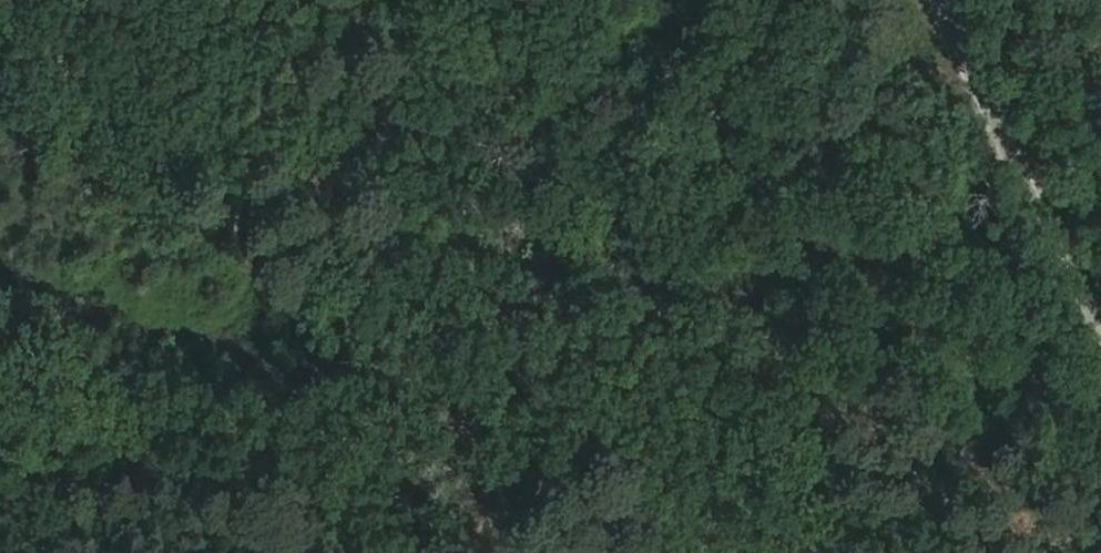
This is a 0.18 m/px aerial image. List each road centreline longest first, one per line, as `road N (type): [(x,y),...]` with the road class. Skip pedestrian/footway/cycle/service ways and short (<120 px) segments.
road 1 (tertiary): [(1100,323),(949,0)]

